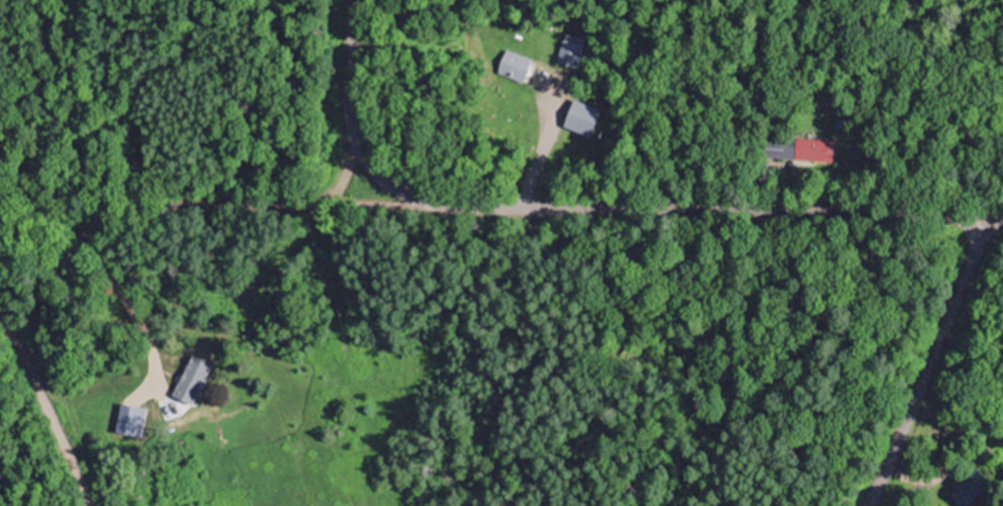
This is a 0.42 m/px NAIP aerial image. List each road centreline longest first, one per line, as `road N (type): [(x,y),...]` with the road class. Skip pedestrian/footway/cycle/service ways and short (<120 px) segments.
road 1 (residential): [(1002,214),(432,202),(396,190),(352,143),(344,0)]
road 2 (residential): [(868,505),(981,214)]
road 3 (residential): [(396,190),(386,201),(137,197)]
road 4 (track): [(83,505),(0,322)]

